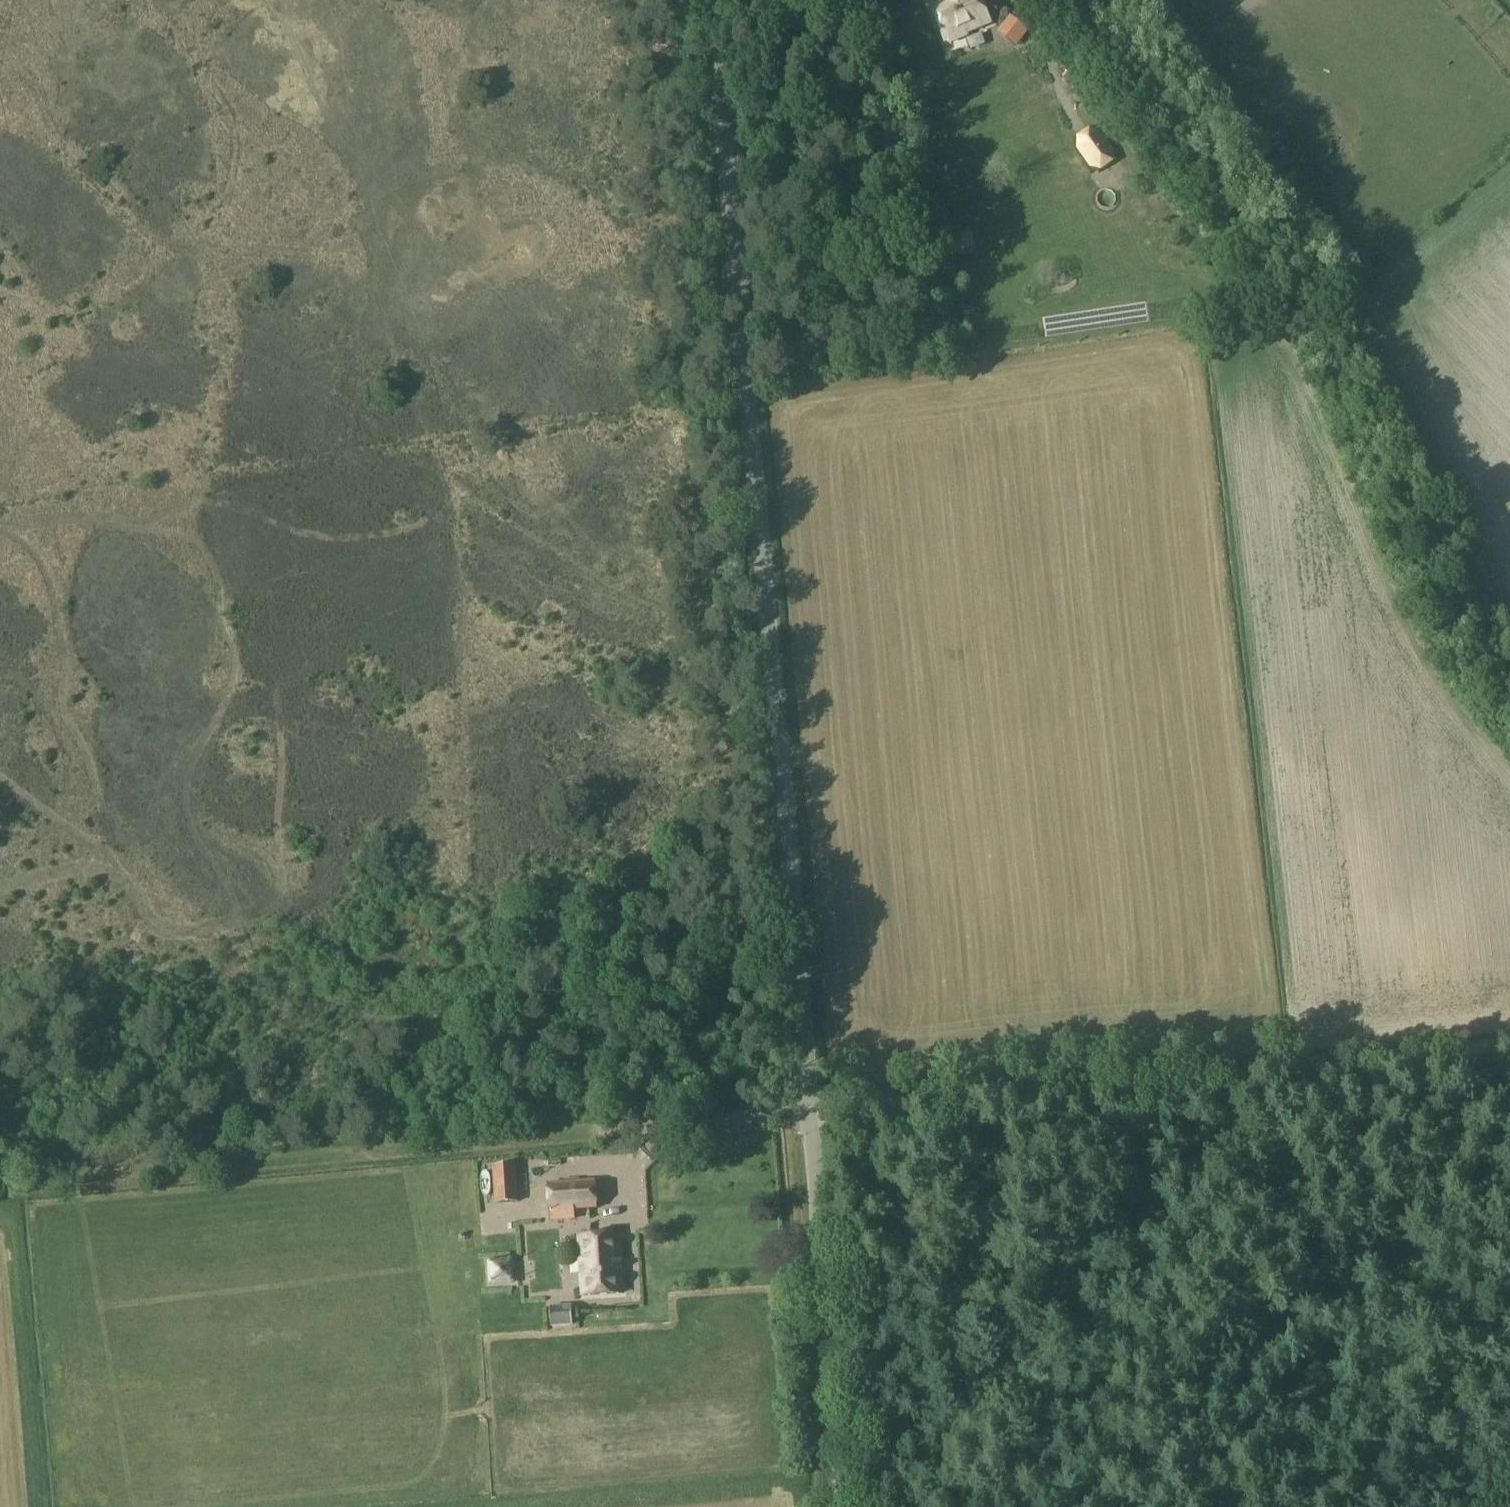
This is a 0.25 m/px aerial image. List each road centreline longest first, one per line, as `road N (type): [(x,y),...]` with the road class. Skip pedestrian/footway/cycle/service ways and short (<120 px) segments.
road 1 (unclassified): [(863,1506),(774,448),(718,0)]
road 2 (track): [(832,1100),(1250,1053),(1509,1035)]

